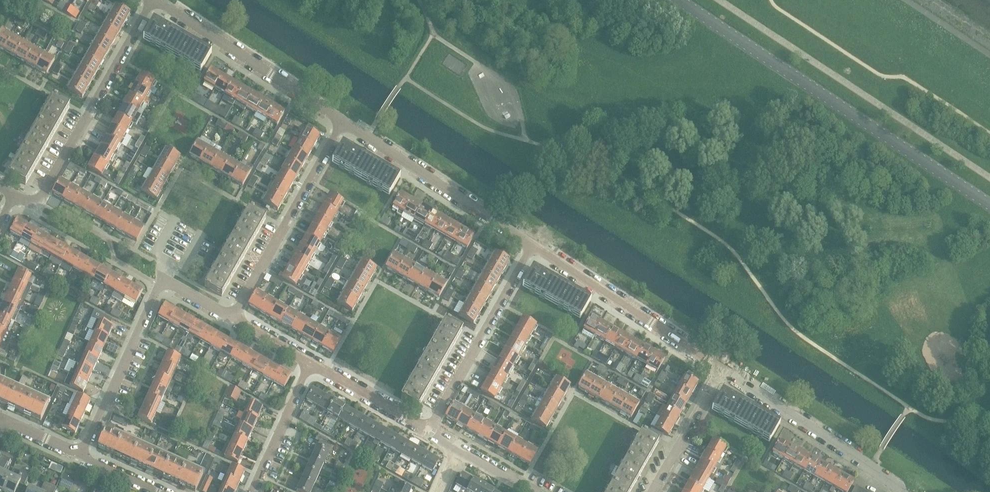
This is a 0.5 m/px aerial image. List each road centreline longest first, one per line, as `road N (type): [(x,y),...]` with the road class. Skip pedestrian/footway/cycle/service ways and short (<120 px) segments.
road 1 (secondary): [(989,205),(683,0)]
road 2 (residential): [(232,318),(160,283),(80,455)]
road 3 (residential): [(152,0),(34,206),(12,195)]
road 4 (residential): [(722,368),(532,244)]
road 5 (residential): [(532,244),(342,121)]
road 6 (residential): [(342,121),(232,318)]
road 7 (residential): [(342,121),(158,0)]
road 8 (residential): [(904,491),(722,368)]
road 9 (residential): [(430,430),(532,244)]
road 10 (residential): [(250,491),(309,362)]
road 11 (residential): [(652,491),(722,368)]
road 12 (residential): [(430,430),(309,362)]

